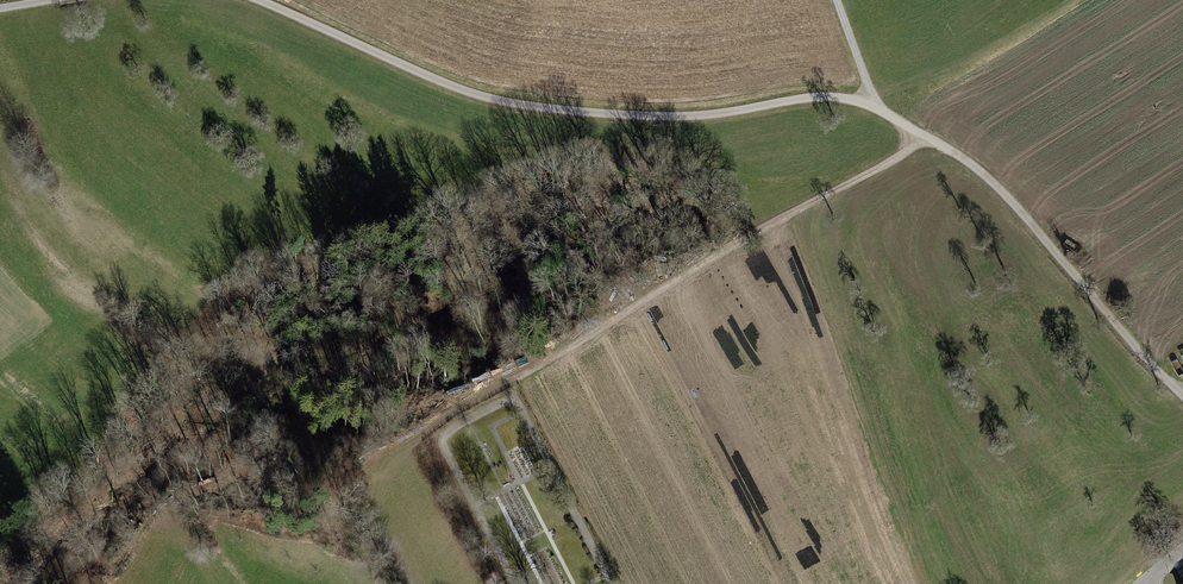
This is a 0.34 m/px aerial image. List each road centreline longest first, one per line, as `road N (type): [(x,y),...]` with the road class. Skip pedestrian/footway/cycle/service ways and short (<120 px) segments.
road 1 (unclassified): [(1182,395),(995,184),(867,101),(831,96),(687,117),(512,103),(434,79),(260,0)]
road 2 (track): [(1076,0),(1007,42),(867,101),(835,0)]
road 3 (track): [(516,378),(457,409),(404,460)]

